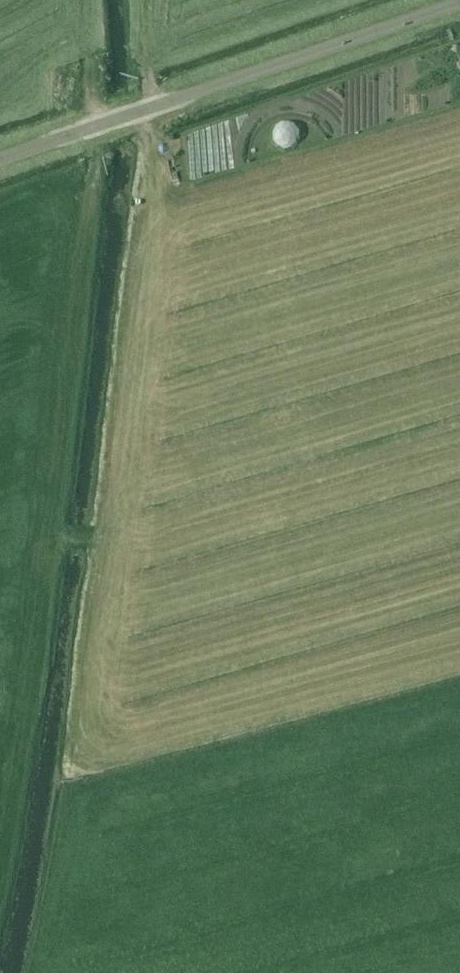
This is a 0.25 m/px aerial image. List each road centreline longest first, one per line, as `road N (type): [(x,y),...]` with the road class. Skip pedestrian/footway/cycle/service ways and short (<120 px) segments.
road 1 (unclassified): [(0,159),(459,3)]

